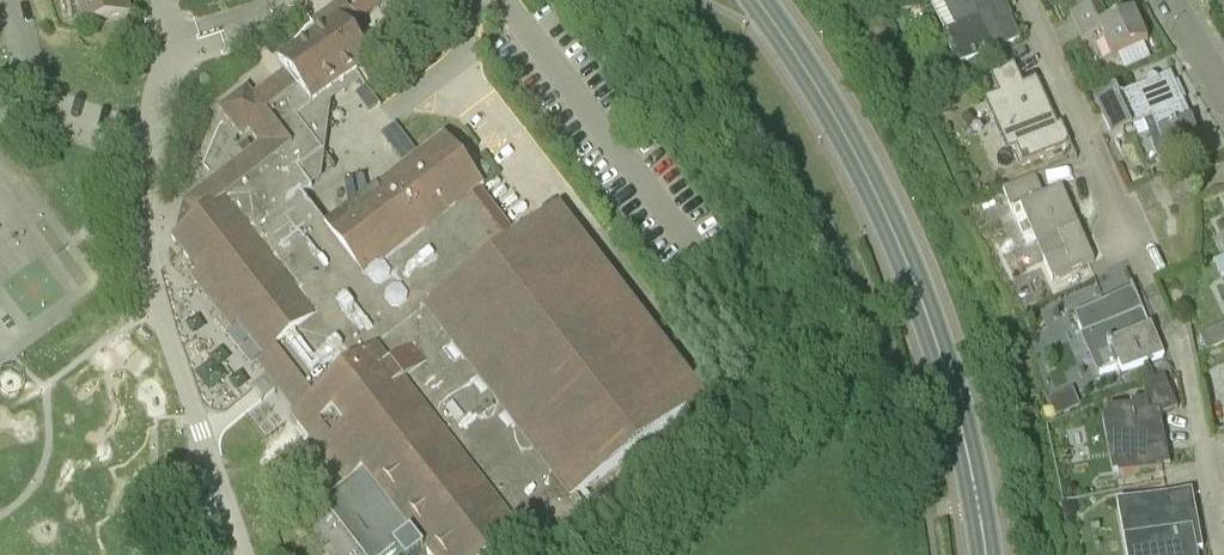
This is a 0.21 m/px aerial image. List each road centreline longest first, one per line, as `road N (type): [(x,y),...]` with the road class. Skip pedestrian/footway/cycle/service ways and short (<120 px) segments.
road 1 (secondary): [(986,554),(960,420),(909,267),(834,116),(757,0)]
road 2 (residential): [(1147,283),(1024,0)]
road 3 (residential): [(1223,503),(1169,333)]

